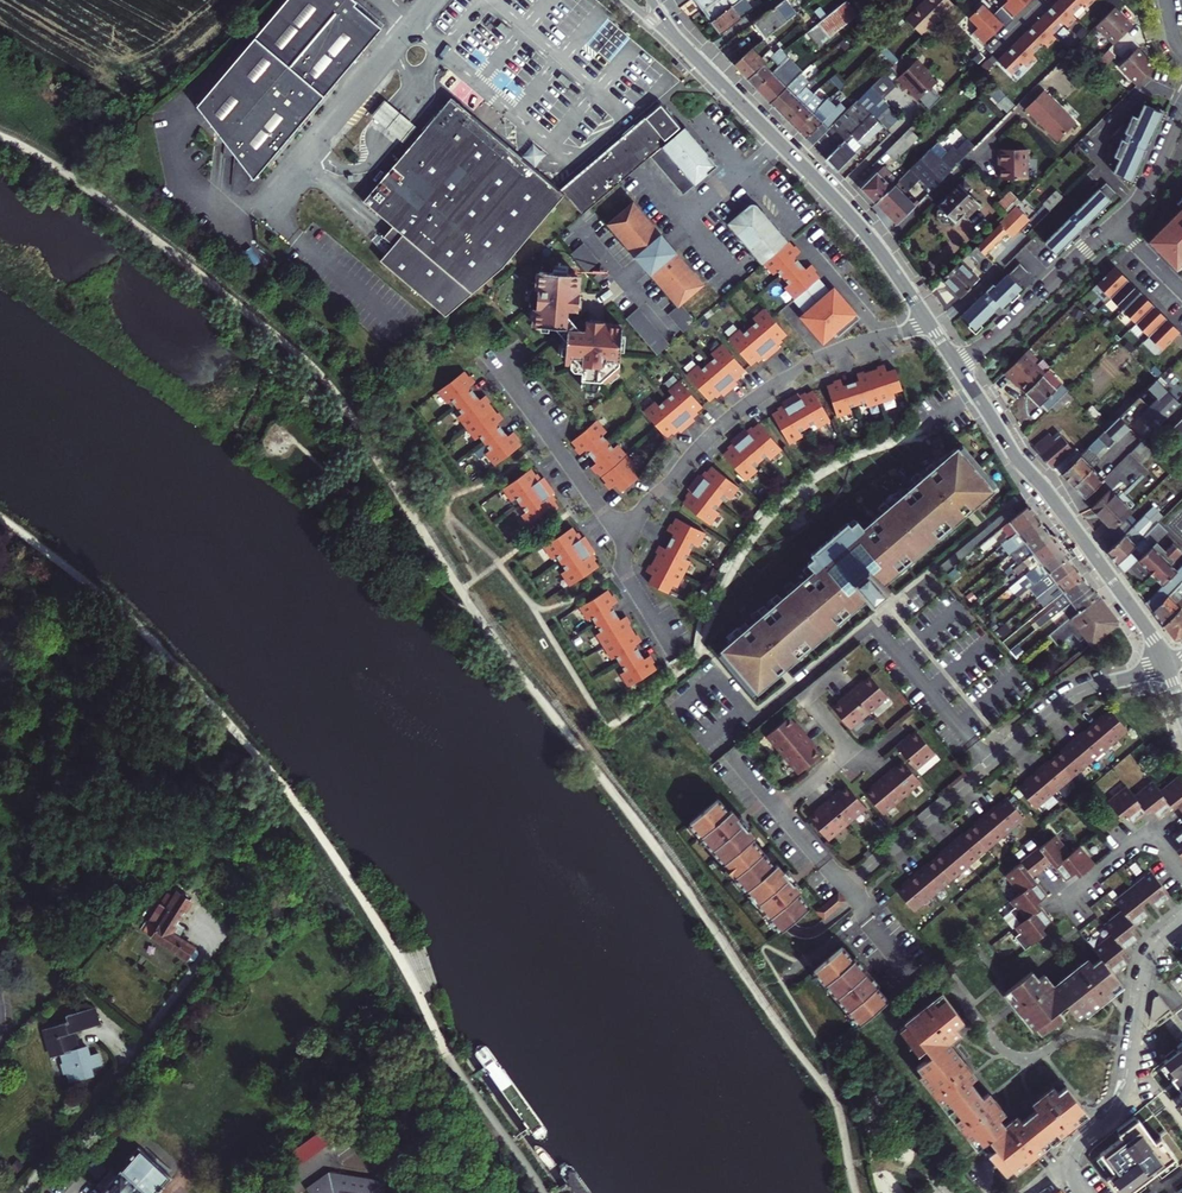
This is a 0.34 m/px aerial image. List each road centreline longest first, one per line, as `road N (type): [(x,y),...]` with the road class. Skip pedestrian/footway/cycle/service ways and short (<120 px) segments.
road 1 (residential): [(845,886),(1069,698),(1167,666)]
road 2 (residential): [(931,324),(842,350),(756,397),(708,438),(626,538)]
road 3 (tertiary): [(678,40),(865,231),(931,324)]
road 4 (tertiary): [(959,366),(1017,458),(1147,626),(1167,666)]
road 5 (residential): [(959,366),(1136,205),(1181,110)]
road 6 (residential): [(1079,1192),(1073,1158),(1124,1100),(1150,961),(1181,924)]
road 7 (residential): [(626,538),(499,367)]
road 8 (residential): [(1067,898),(1151,835),(1181,872)]
road 9 (residential): [(822,710),(852,746),(780,807)]
road 10 (residential): [(626,538),(624,568),(672,652)]

